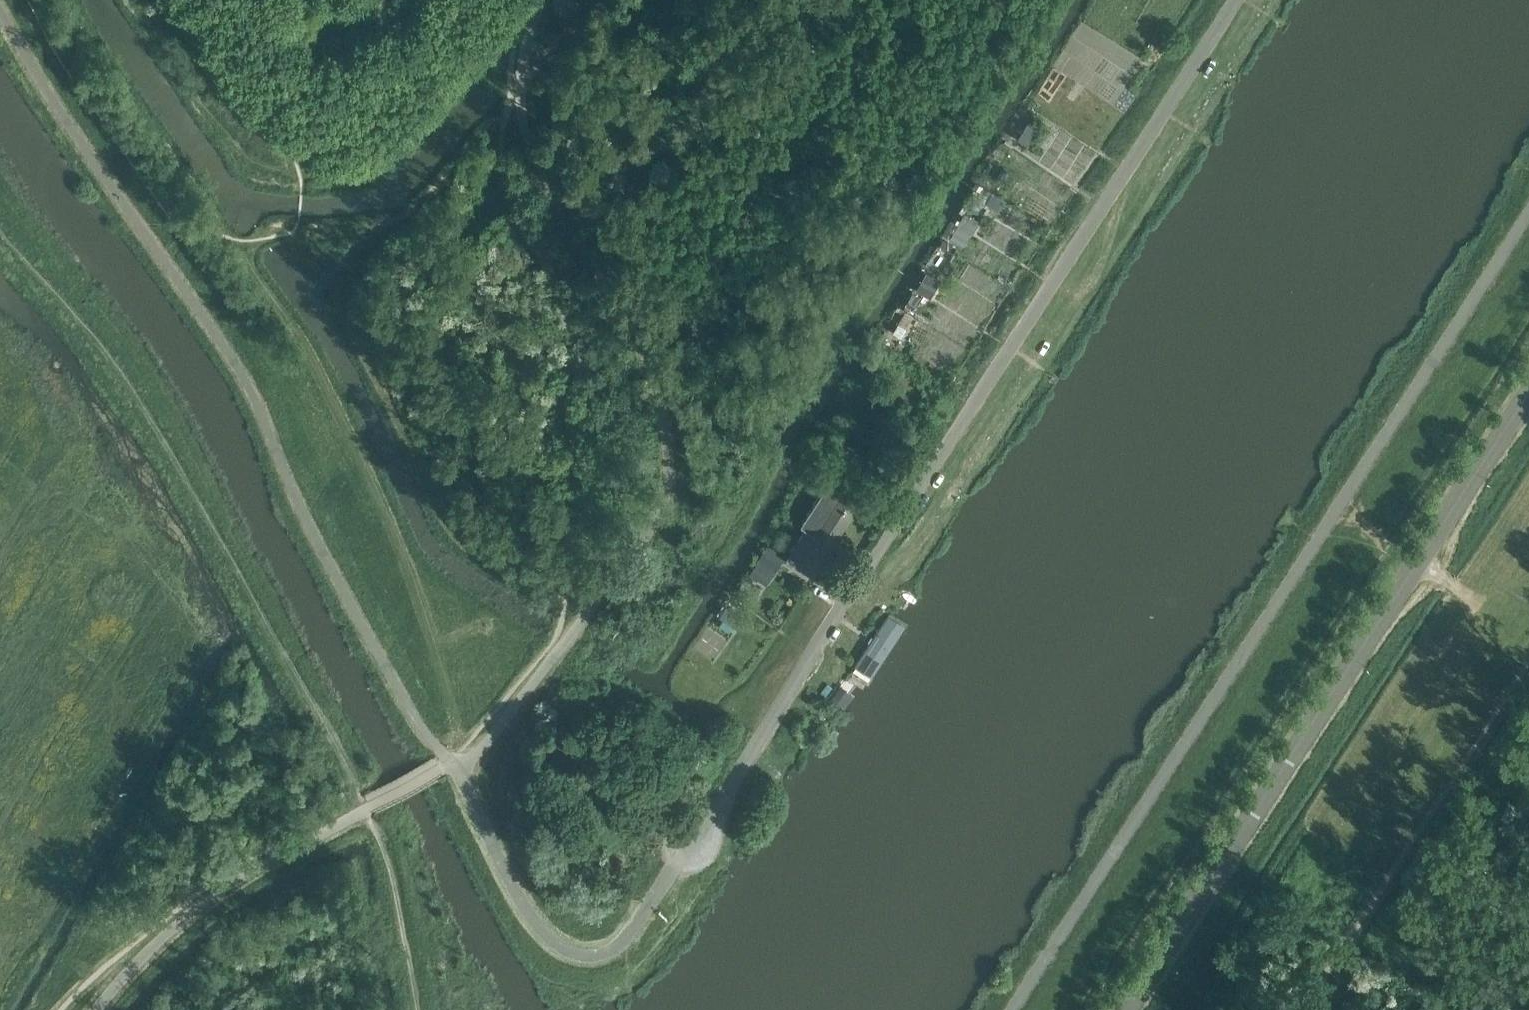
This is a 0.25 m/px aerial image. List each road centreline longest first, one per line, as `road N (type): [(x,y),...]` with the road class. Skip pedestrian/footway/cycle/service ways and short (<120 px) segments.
road 1 (unclassified): [(696,846),(1235,0)]
road 2 (tertiary): [(1127,1009),(1528,393)]
road 3 (track): [(543,0),(401,150),(366,173),(319,180),(256,167),(239,153),(133,0)]
road 4 (track): [(1478,603),(1339,508)]

